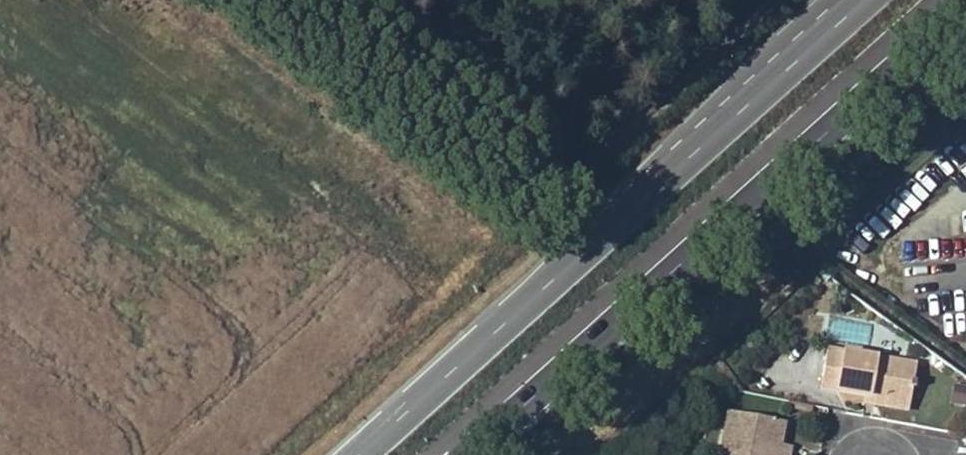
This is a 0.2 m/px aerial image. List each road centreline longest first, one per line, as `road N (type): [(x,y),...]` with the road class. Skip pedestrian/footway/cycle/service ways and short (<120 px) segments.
road 1 (primary): [(859,0),(354,454)]
road 2 (primary): [(463,454),(961,0)]

